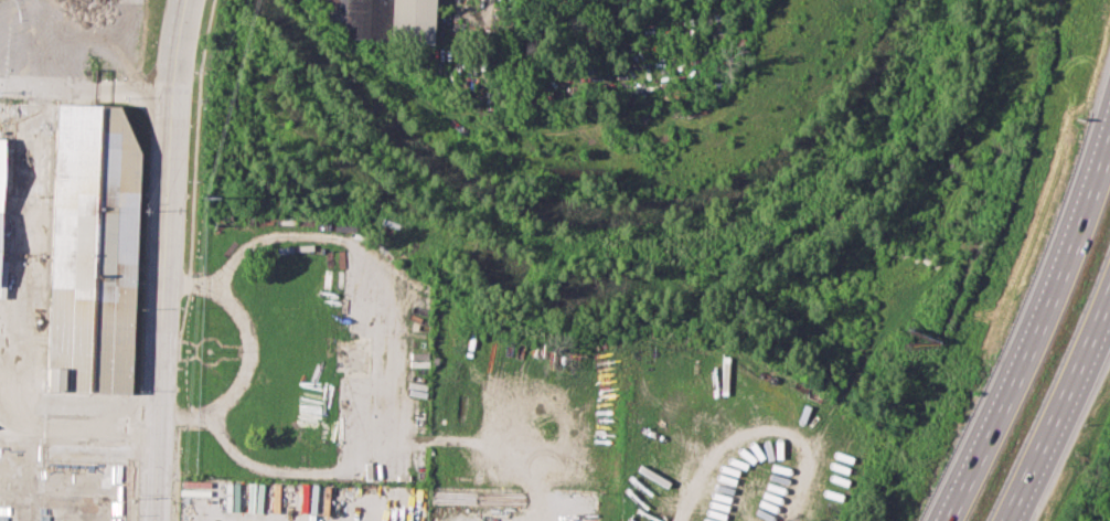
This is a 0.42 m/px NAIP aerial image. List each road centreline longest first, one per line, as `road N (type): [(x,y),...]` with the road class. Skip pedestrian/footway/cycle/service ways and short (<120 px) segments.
road 1 (secondary): [(186,0),(175,70),(158,520)]
road 2 (motorway): [(1109,120),(1067,252),(940,520)]
road 3 (motorway): [(1003,520),(1109,291)]

